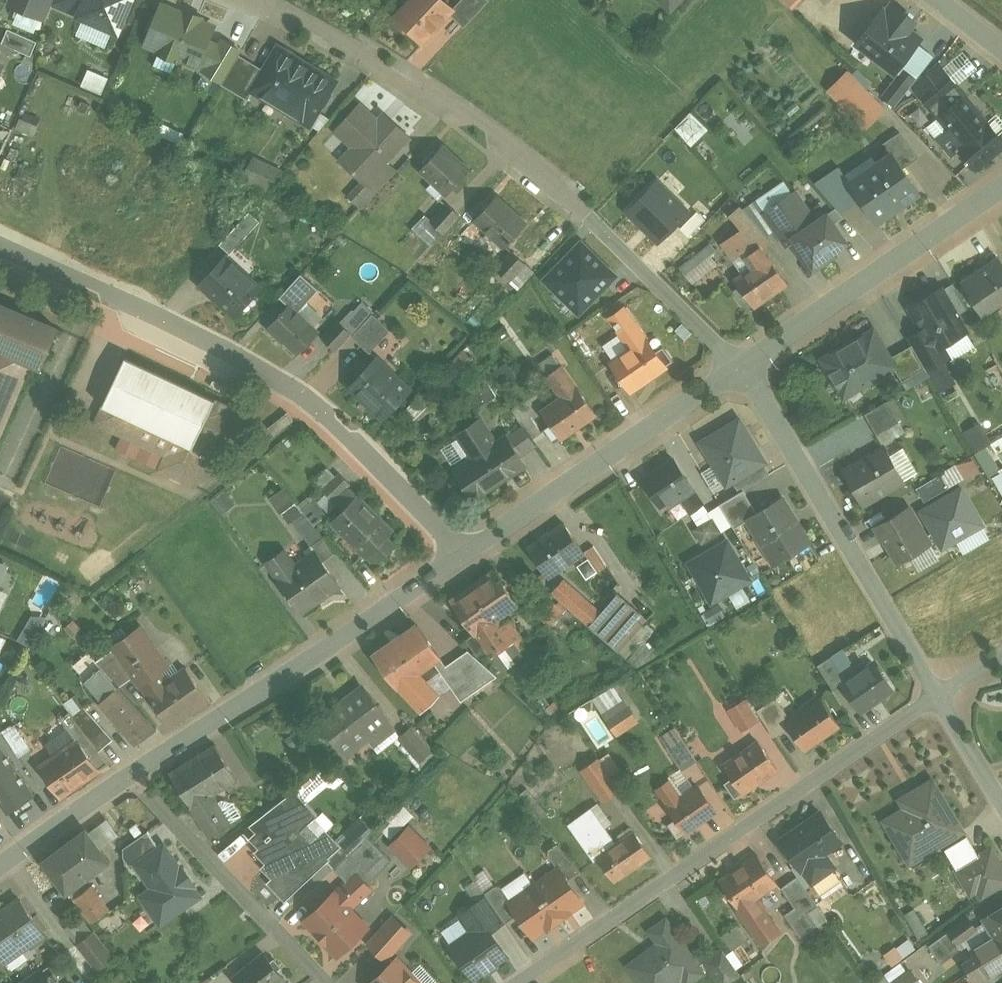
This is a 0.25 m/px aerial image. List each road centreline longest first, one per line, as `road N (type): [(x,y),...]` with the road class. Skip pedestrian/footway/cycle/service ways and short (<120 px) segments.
road 1 (residential): [(266,0),(456,108),(590,217),(741,364)]
road 2 (residential): [(0,246),(64,271),(329,413),(467,553)]
road 3 (residential): [(522,982),(941,693)]
road 4 (tertiary): [(467,553),(131,776)]
road 5 (residential): [(741,364),(941,693)]
road 6 (tertiary): [(741,364),(467,553)]
road 7 (tertiary): [(1001,186),(741,364)]
road 8 (residential): [(327,982),(131,776)]
road 9 (tertiary): [(131,776),(0,867)]
road 10 (residential): [(1001,800),(941,693)]

